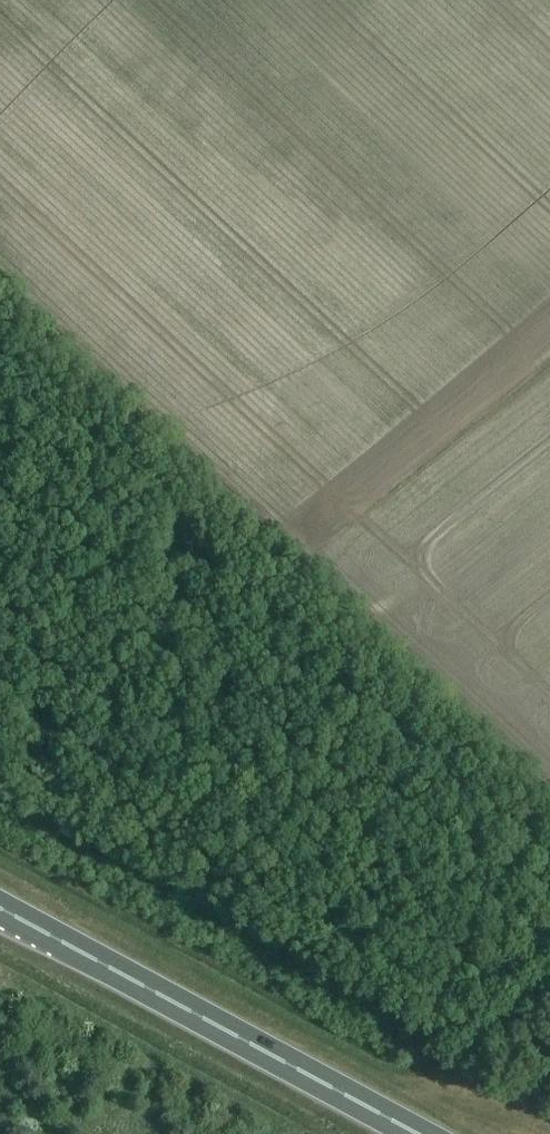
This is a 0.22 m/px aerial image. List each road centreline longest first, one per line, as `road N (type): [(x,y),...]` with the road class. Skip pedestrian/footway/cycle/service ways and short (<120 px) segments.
road 1 (trunk): [(415,1133),(0,907)]

